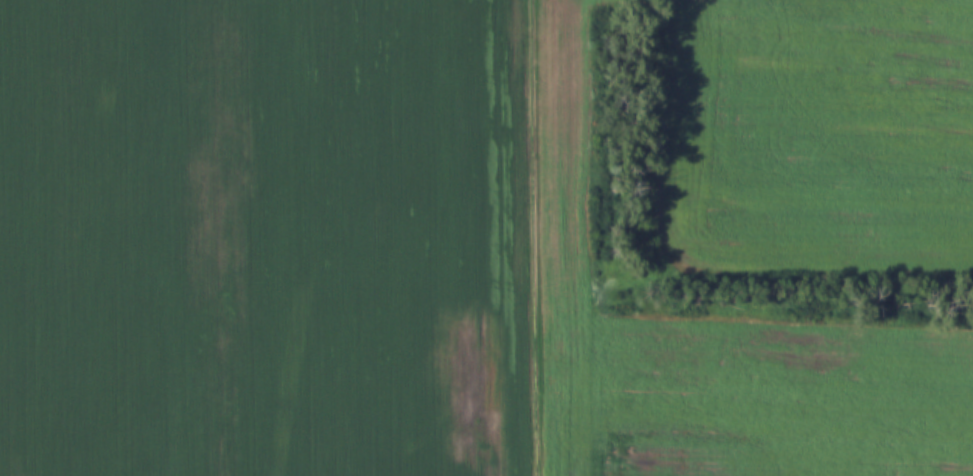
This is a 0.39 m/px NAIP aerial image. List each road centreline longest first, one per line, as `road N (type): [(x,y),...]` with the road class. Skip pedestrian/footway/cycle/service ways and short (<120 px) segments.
road 1 (track): [(533,475),(530,0)]

